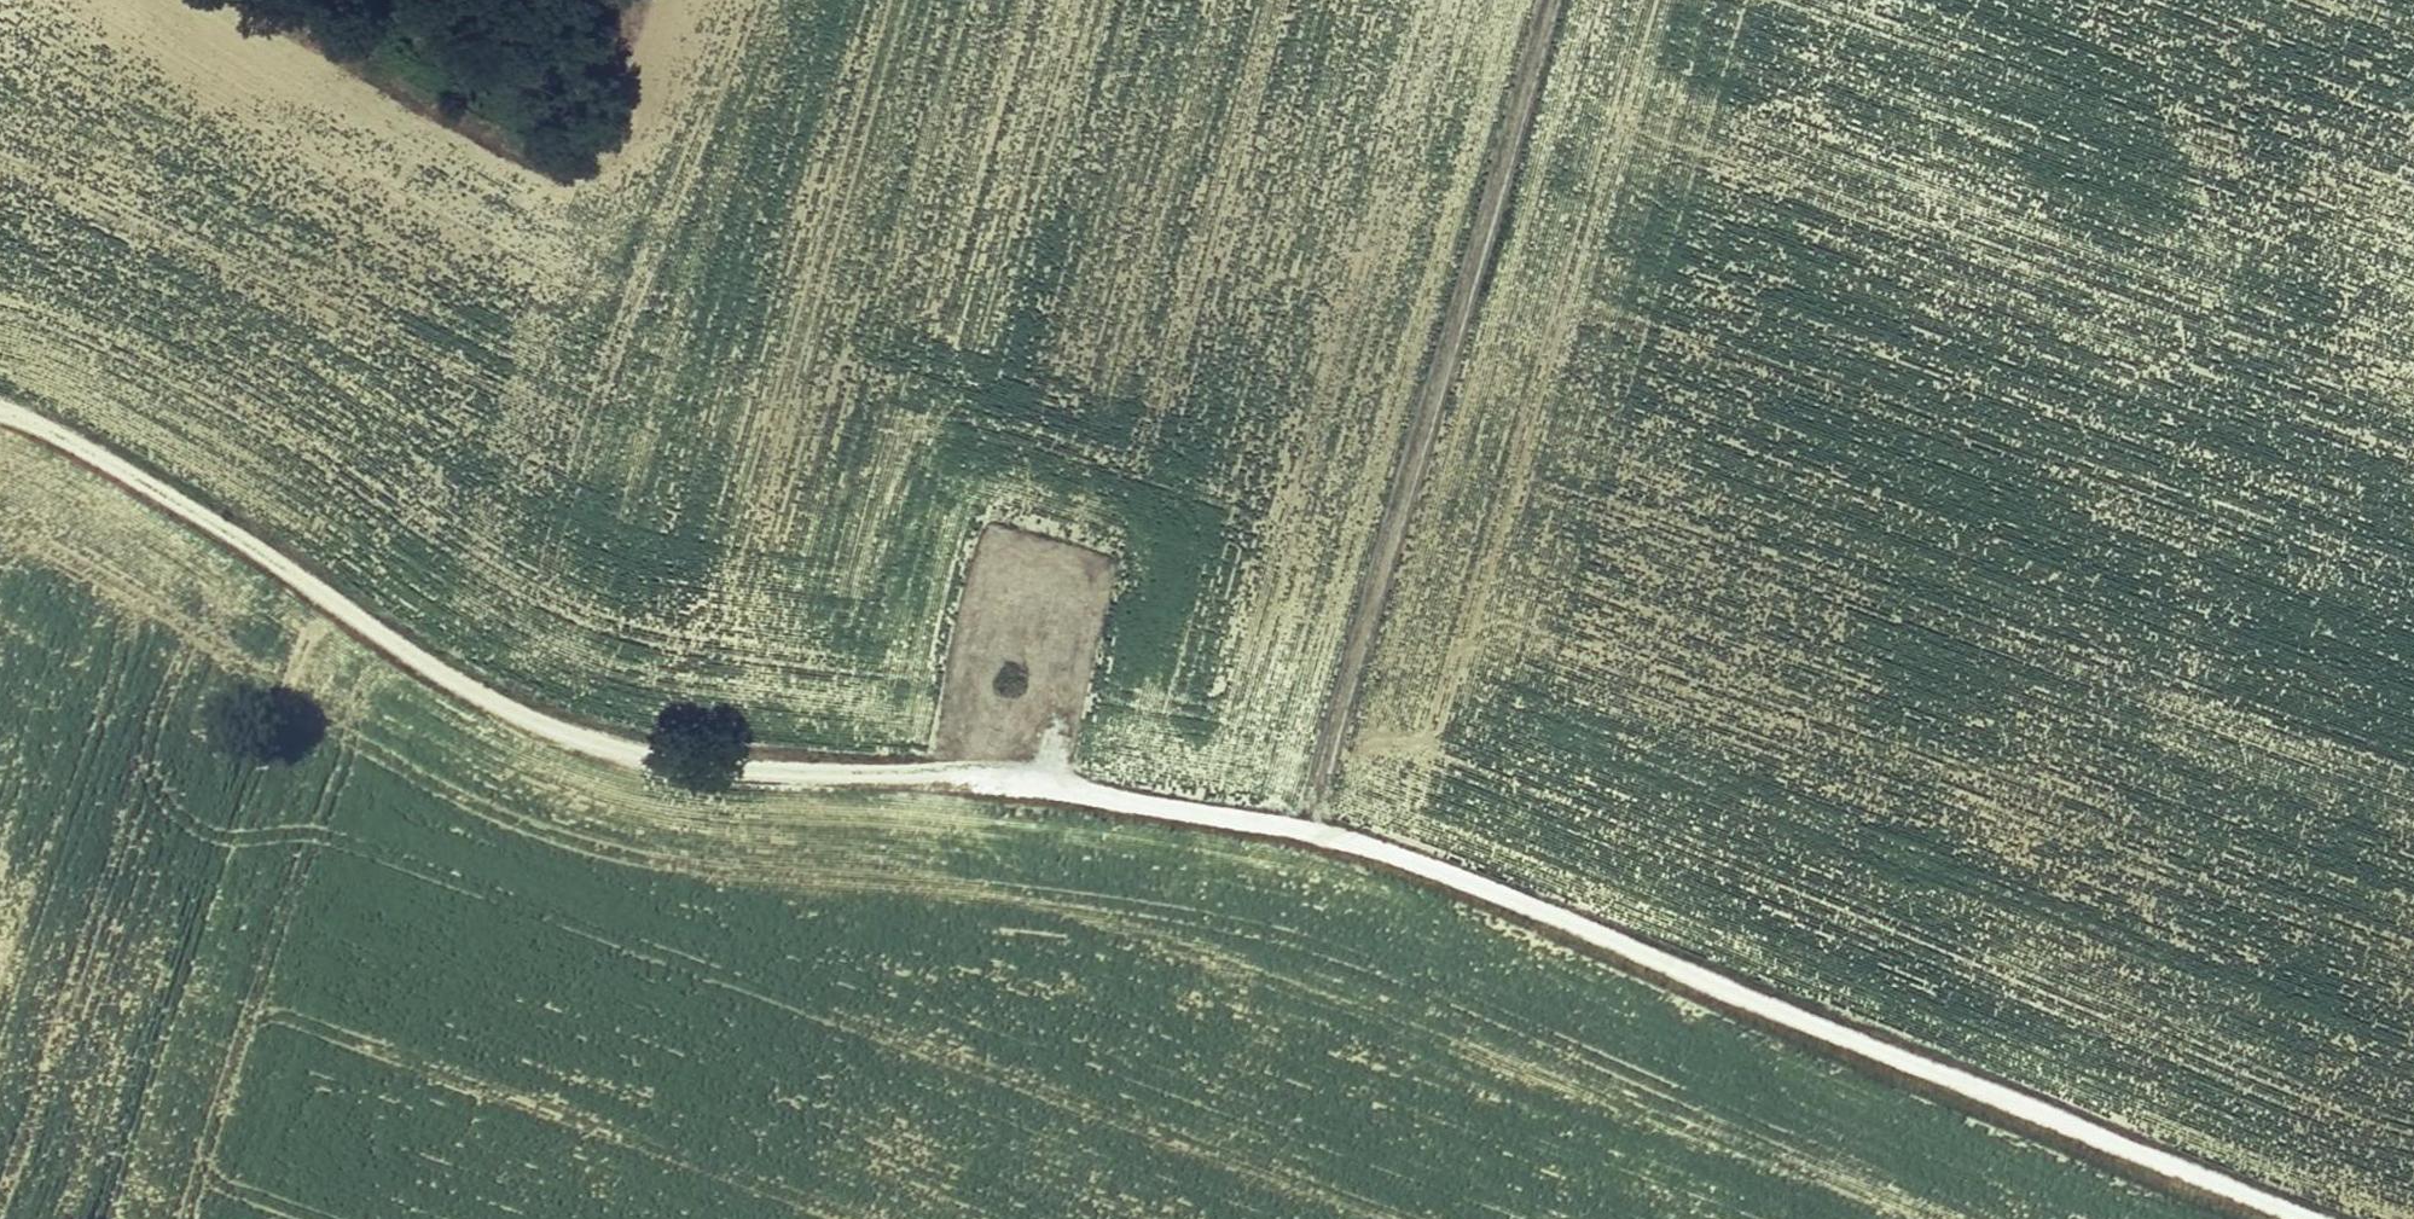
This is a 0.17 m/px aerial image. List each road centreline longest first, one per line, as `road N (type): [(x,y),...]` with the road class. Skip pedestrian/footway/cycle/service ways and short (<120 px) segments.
road 1 (track): [(1455,880),(1270,832),(922,775),(661,768),(581,749),(498,714),(232,532),(0,401)]
road 2 (unclassified): [(2309,1218),(1455,880)]

